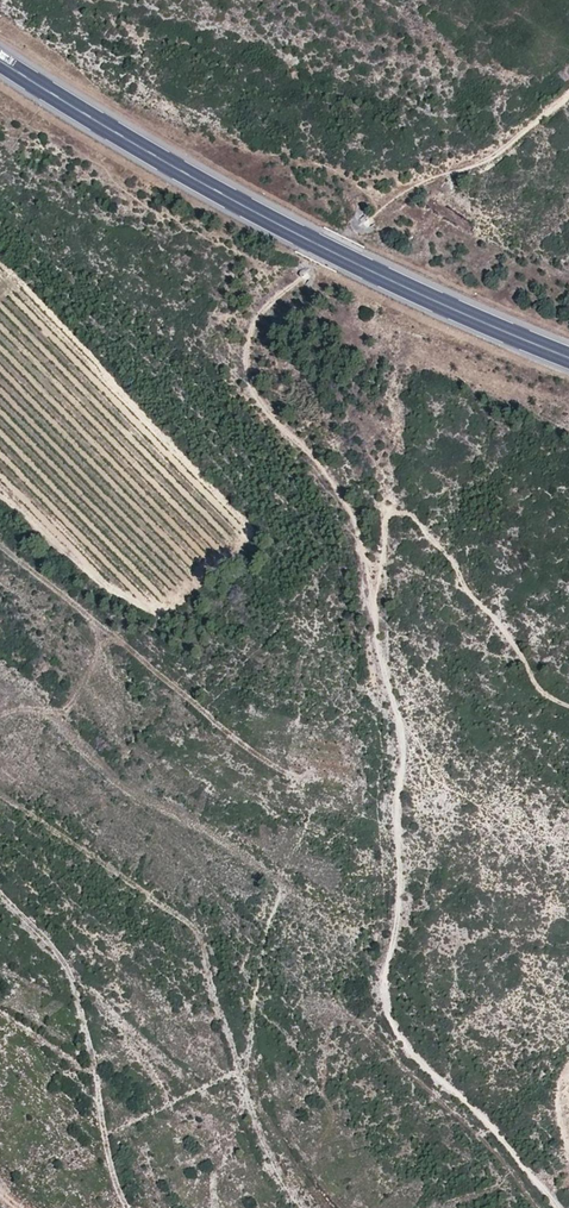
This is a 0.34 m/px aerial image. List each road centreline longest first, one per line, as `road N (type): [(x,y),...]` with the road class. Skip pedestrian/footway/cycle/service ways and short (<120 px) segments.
road 1 (track): [(557,1207),(479,1109),(393,1031),(381,989),(400,881),(400,732),(358,535),(310,456),(267,408),(249,366),(248,330),(273,298),(362,222),(424,182),(490,154),(568,90)]
road 2 (primary): [(568,362),(317,246),(0,60)]
road 3 (track): [(568,706),(535,684),(495,616),(468,593),(451,559),(416,518),(386,516),(374,614)]
road 4 (track): [(0,543),(290,775)]

